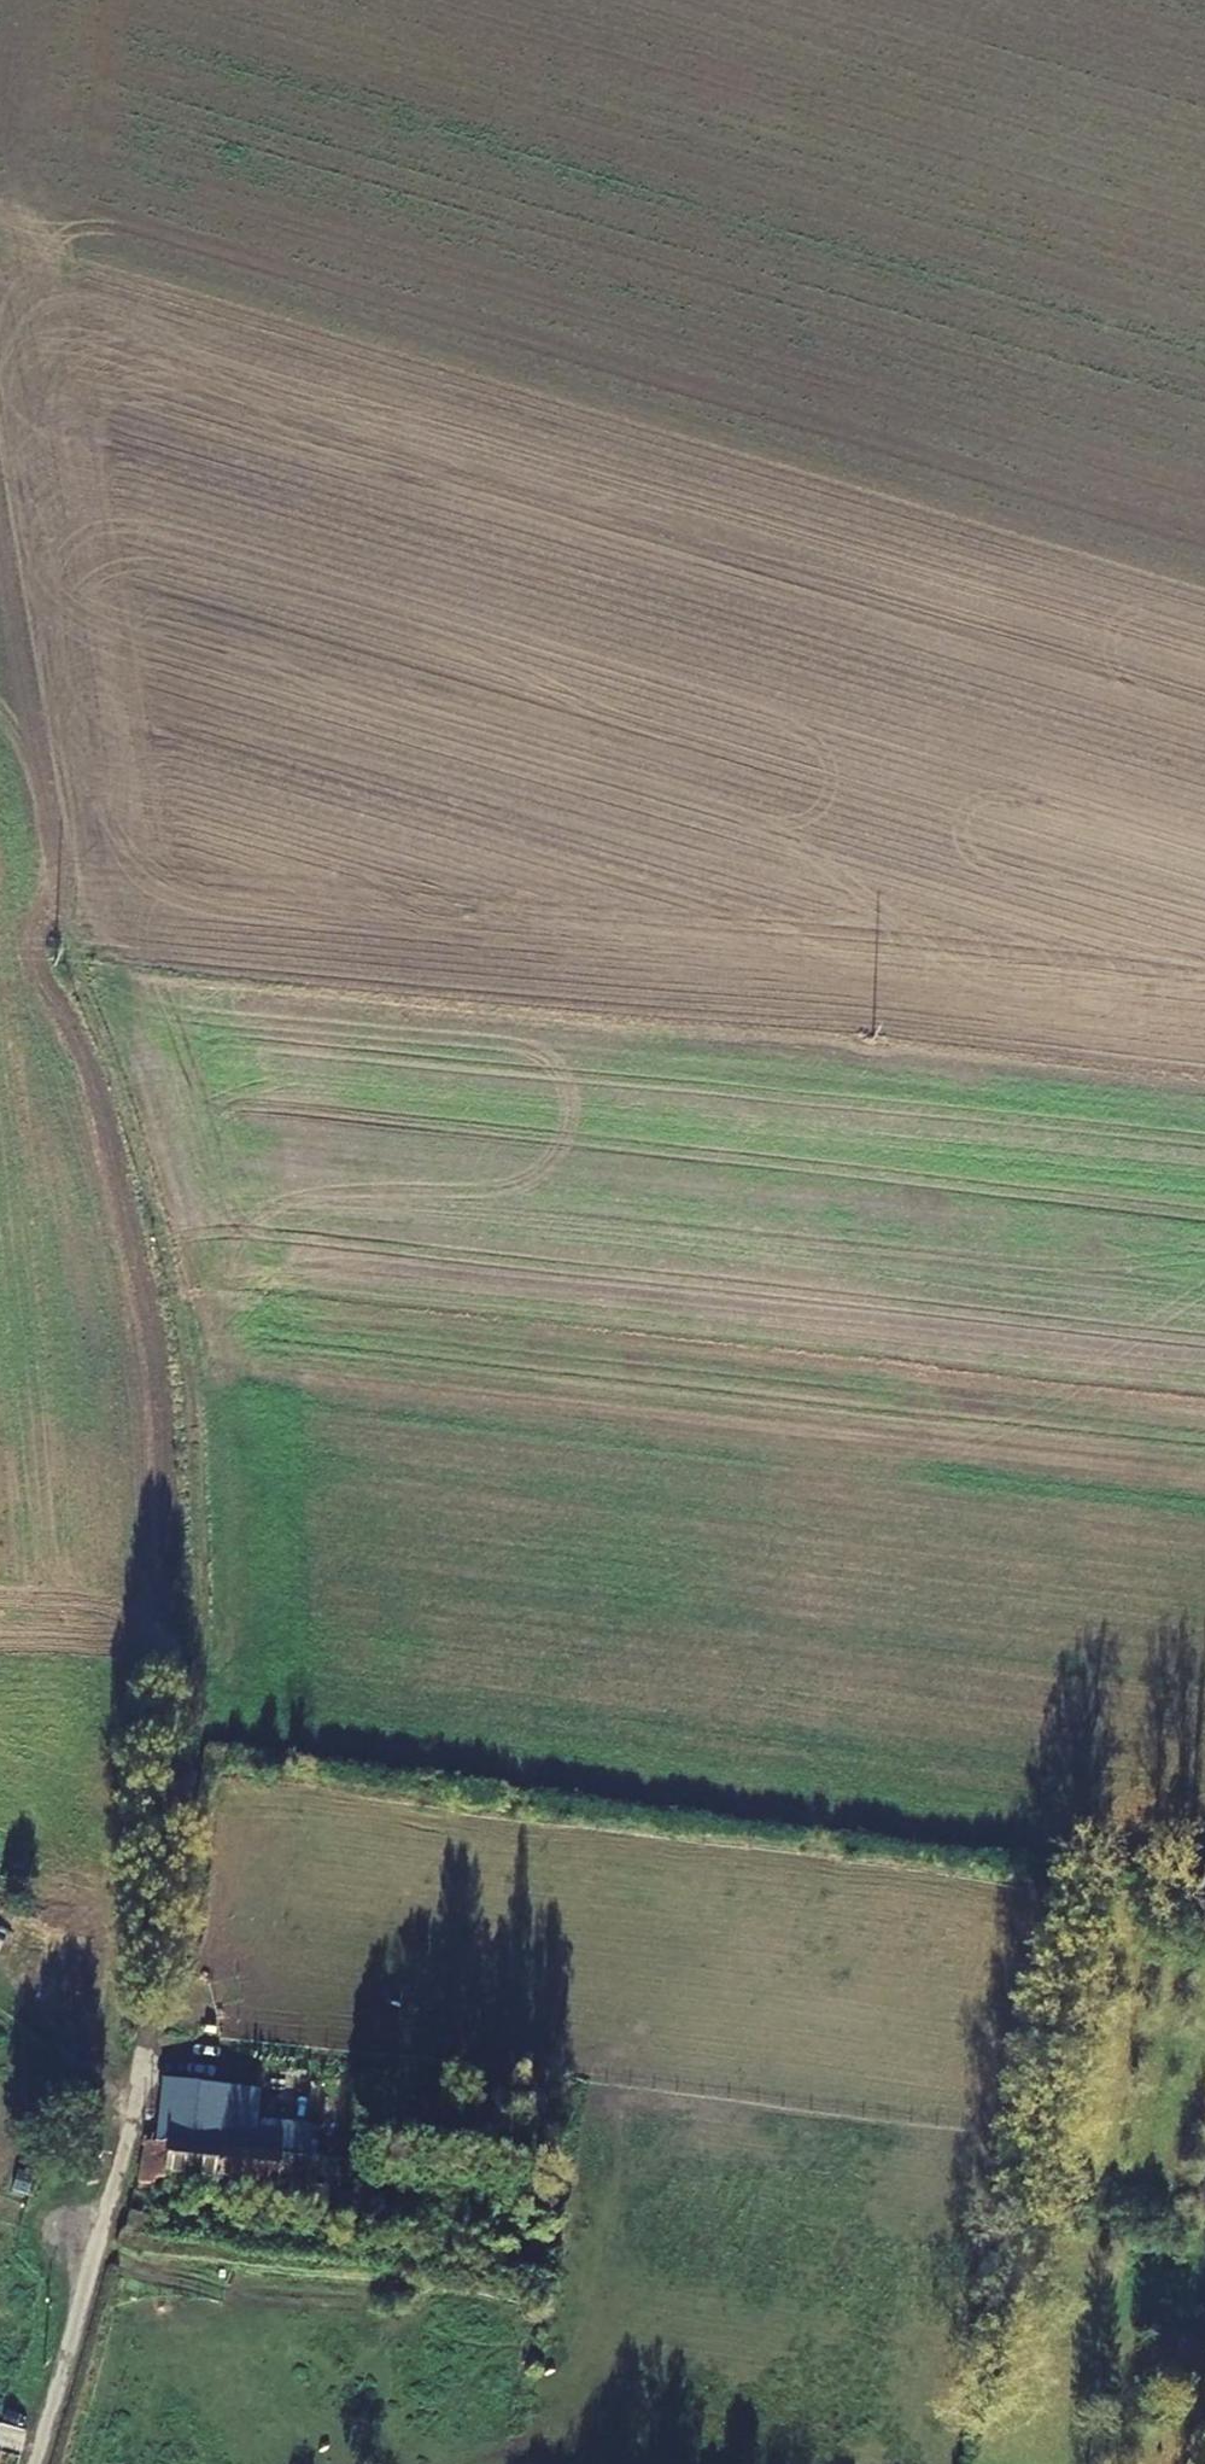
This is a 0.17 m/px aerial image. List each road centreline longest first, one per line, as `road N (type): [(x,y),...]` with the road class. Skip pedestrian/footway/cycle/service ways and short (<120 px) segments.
road 1 (track): [(157,2044),(198,1655),(194,1405),(148,1162),(11,719),(0,659)]
road 2 (residential): [(28,2463),(157,2044)]

